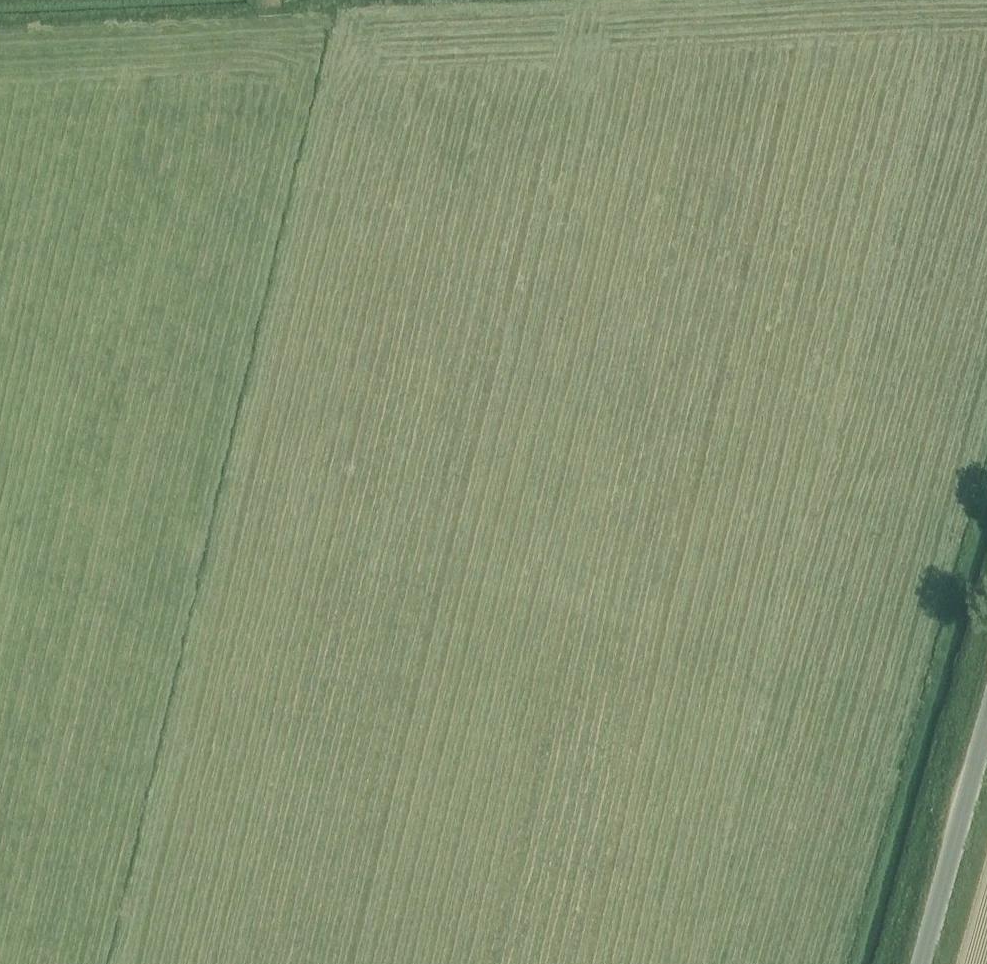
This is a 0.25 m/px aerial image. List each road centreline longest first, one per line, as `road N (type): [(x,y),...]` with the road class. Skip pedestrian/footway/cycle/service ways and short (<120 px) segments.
road 1 (unclassified): [(921,963),(986,726)]

